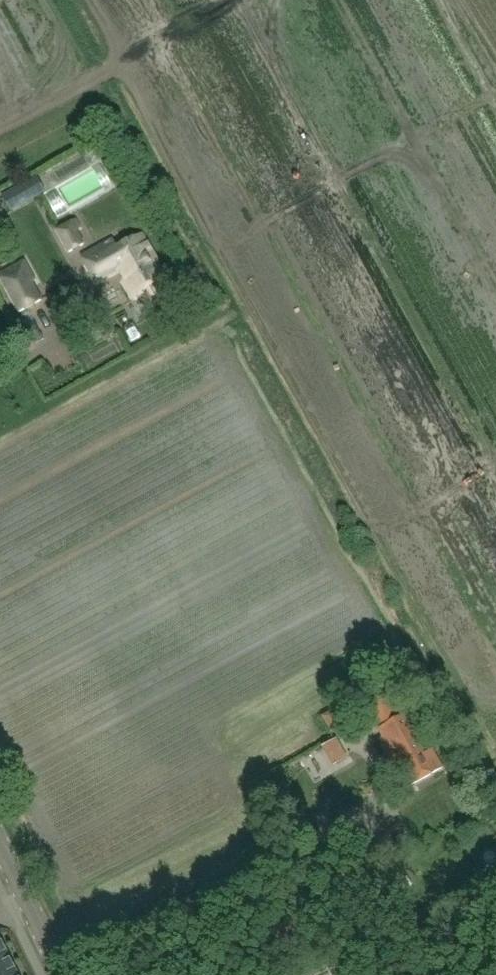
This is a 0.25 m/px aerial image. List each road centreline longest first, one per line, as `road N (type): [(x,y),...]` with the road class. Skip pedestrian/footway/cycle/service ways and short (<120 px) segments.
road 1 (tertiary): [(63,974),(0,844)]

